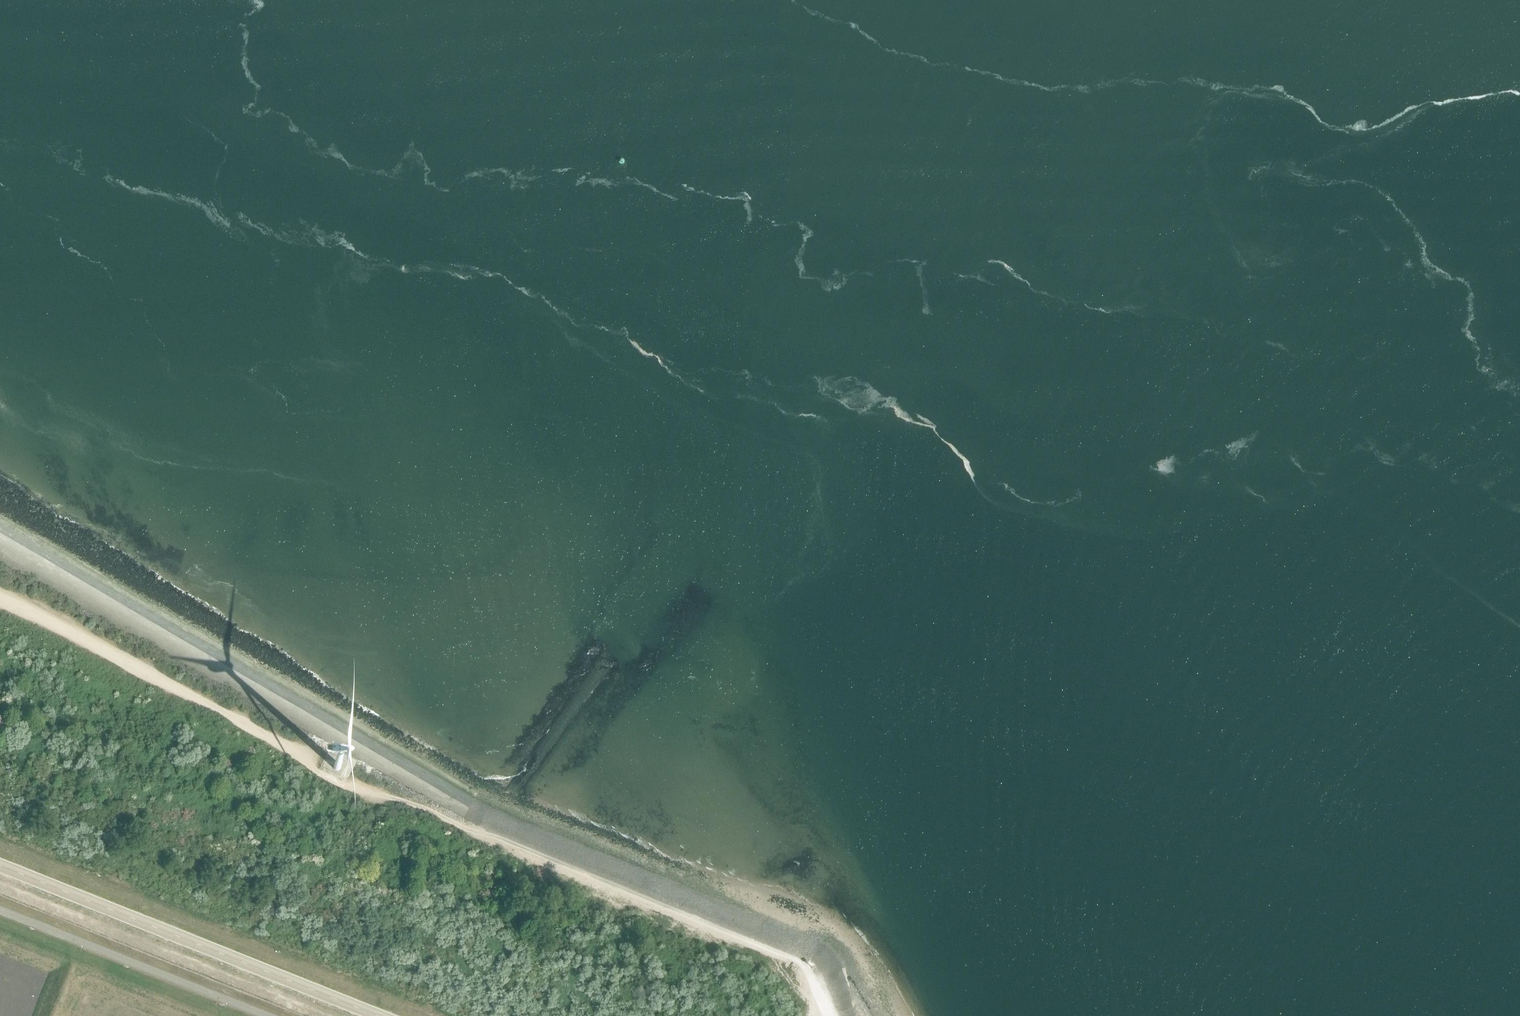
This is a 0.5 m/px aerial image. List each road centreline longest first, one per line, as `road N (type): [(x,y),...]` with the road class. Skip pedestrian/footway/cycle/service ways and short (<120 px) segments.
road 1 (track): [(0,594),(259,732),(359,796),(407,800),(792,962)]

